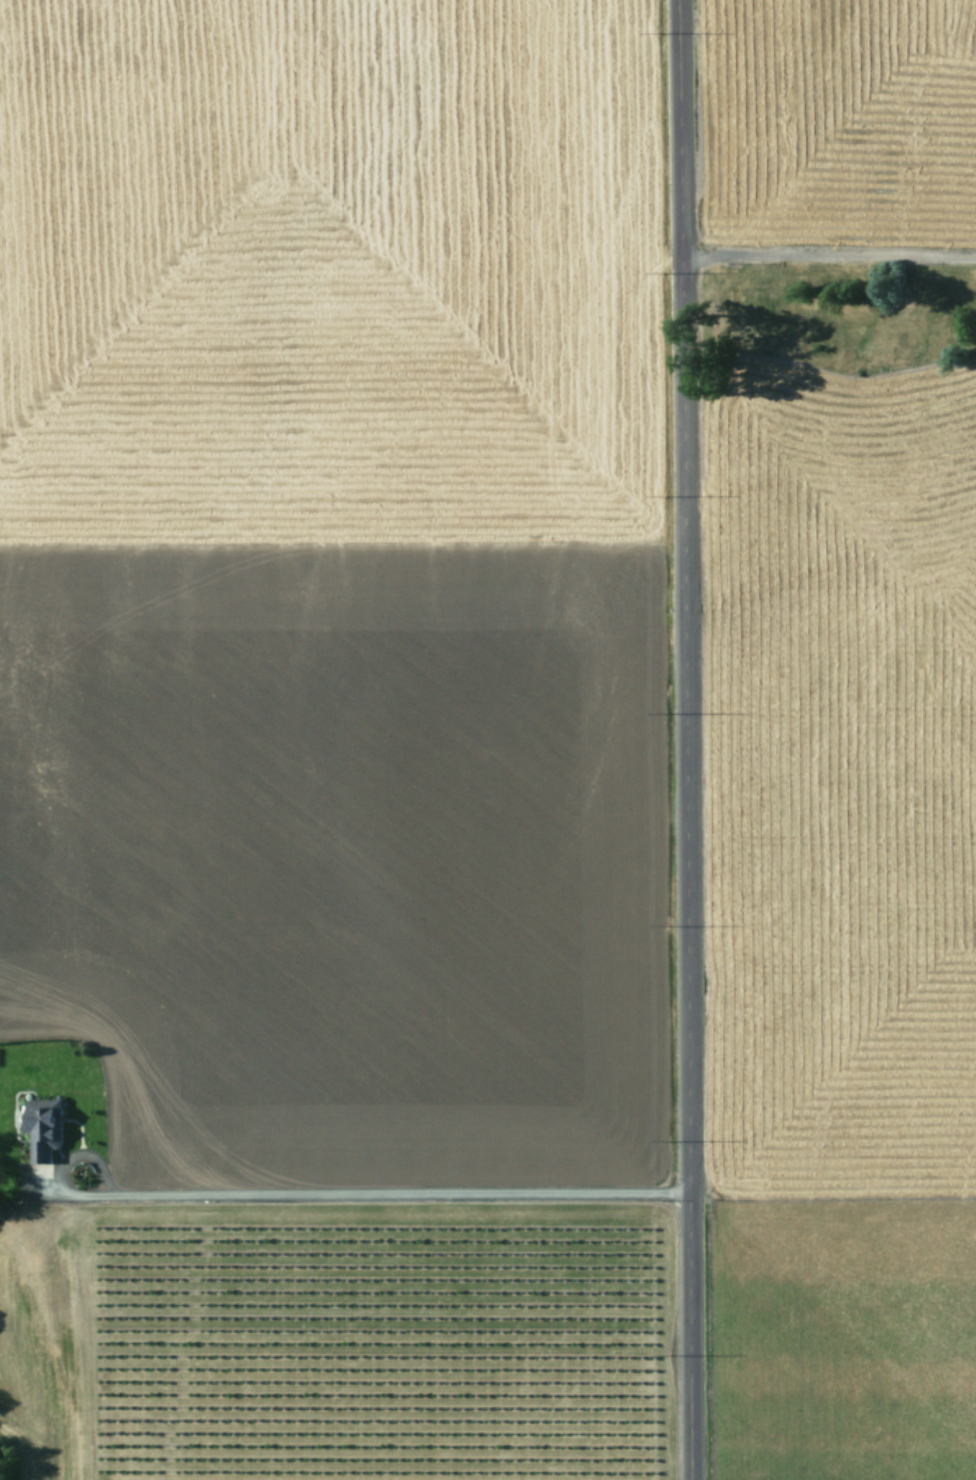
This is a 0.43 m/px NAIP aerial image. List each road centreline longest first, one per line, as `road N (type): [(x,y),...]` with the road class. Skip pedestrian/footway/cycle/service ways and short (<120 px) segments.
road 1 (tertiary): [(675,0),(689,1479)]

